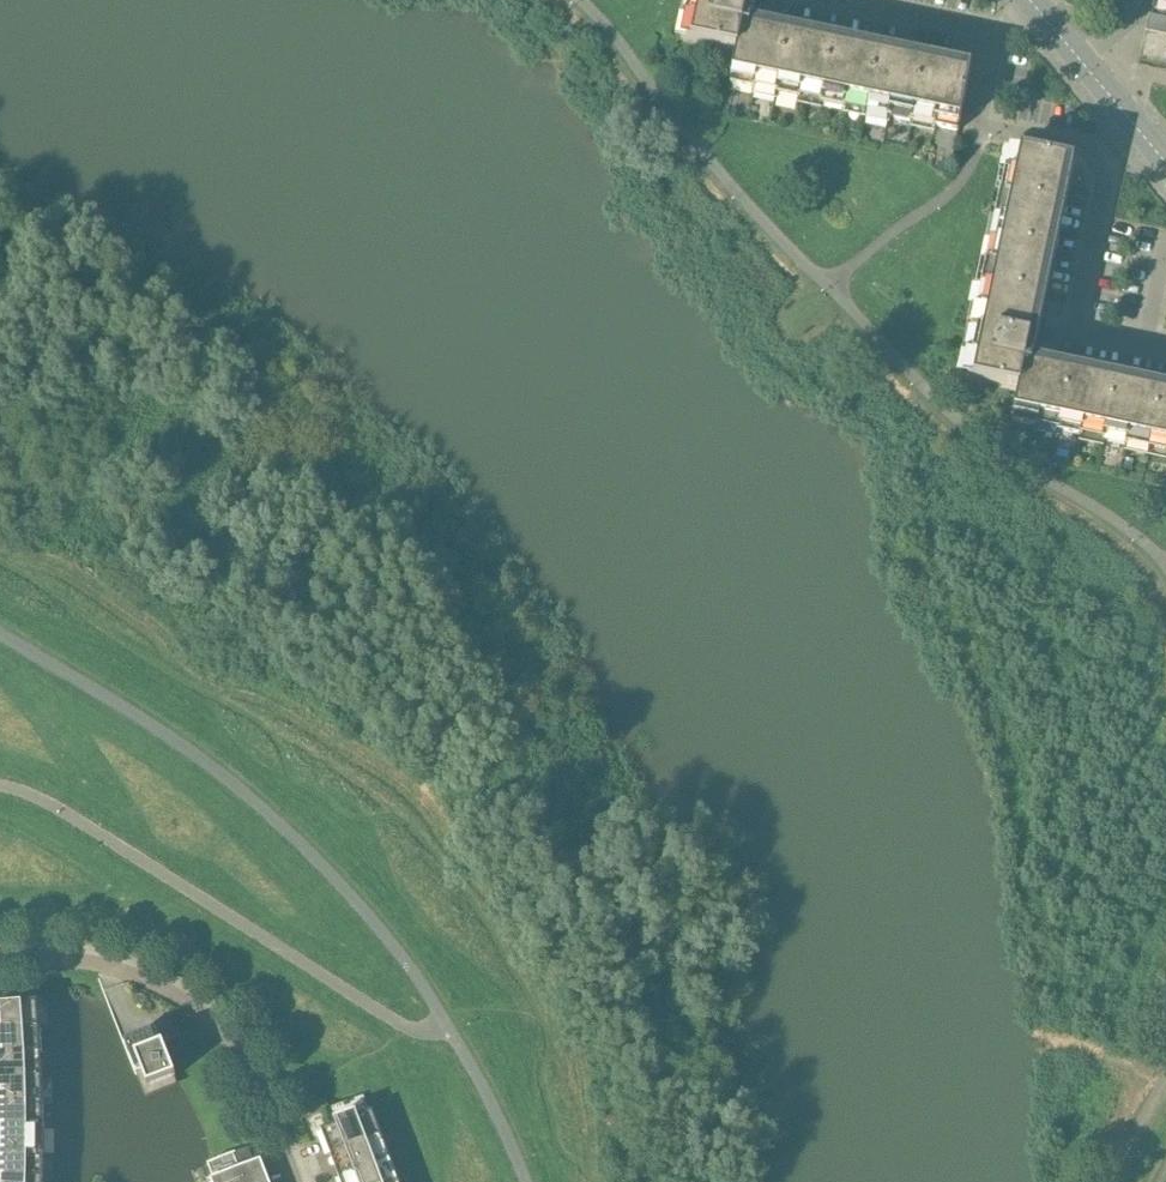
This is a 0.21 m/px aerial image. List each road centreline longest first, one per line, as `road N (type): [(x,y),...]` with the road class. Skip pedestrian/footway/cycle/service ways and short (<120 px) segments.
road 1 (residential): [(1165,346),(1077,326),(1105,177),(1085,147),(980,126),(997,41)]
road 2 (residential): [(296,1181),(238,1037),(168,985),(56,950),(0,958)]
road 3 (residential): [(997,41),(967,26),(844,0)]
road 4 (residential): [(1165,162),(1080,59)]

